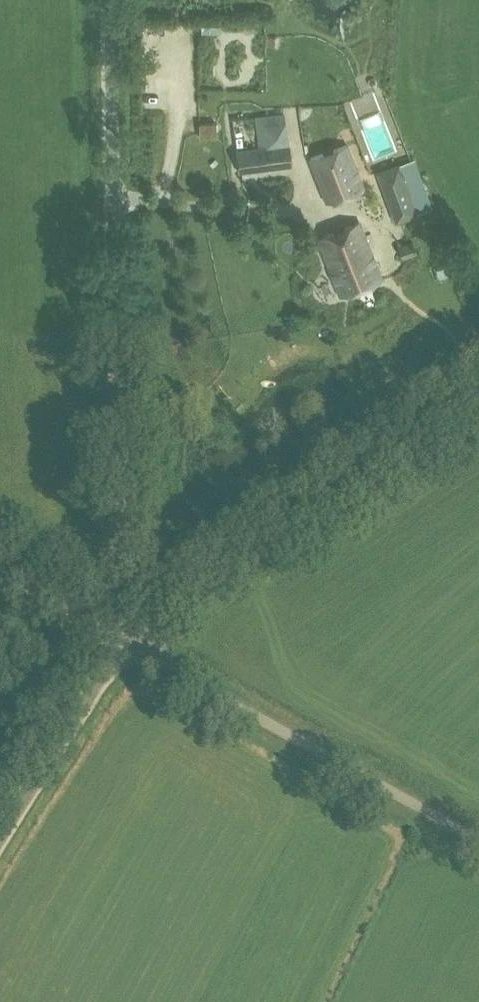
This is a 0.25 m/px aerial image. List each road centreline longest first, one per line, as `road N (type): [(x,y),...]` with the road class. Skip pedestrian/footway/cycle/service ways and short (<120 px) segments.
road 1 (unclassified): [(125,640),(108,0)]
road 2 (unclassified): [(125,640),(160,627),(478,408)]
road 3 (unclassified): [(478,843),(125,640)]
road 4 (unclassified): [(0,840),(125,640)]
road 5 (track): [(0,724),(26,713),(65,668),(125,640)]
road 6 (unclassified): [(125,640),(0,571)]

